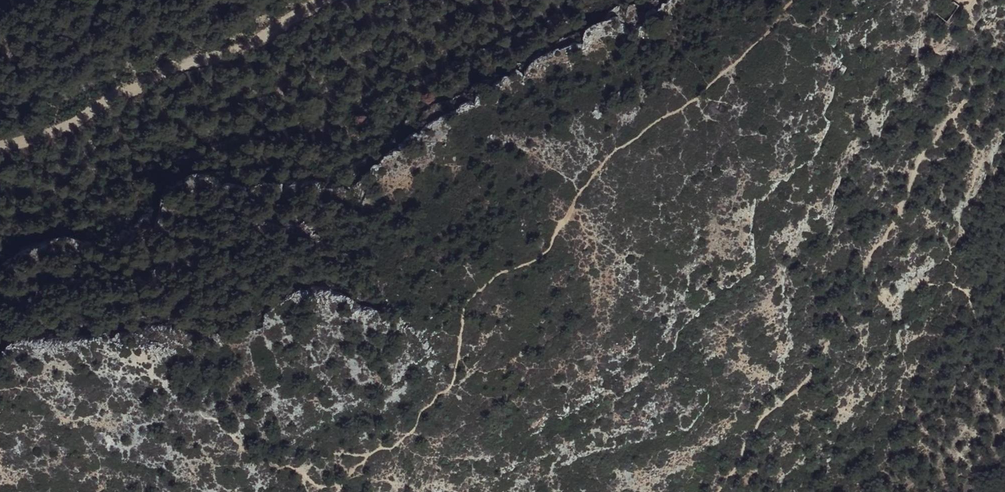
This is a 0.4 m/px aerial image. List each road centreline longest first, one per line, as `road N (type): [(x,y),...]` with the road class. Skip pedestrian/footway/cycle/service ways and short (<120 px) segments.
road 1 (track): [(0,146),(182,61),(261,37),(326,0)]

